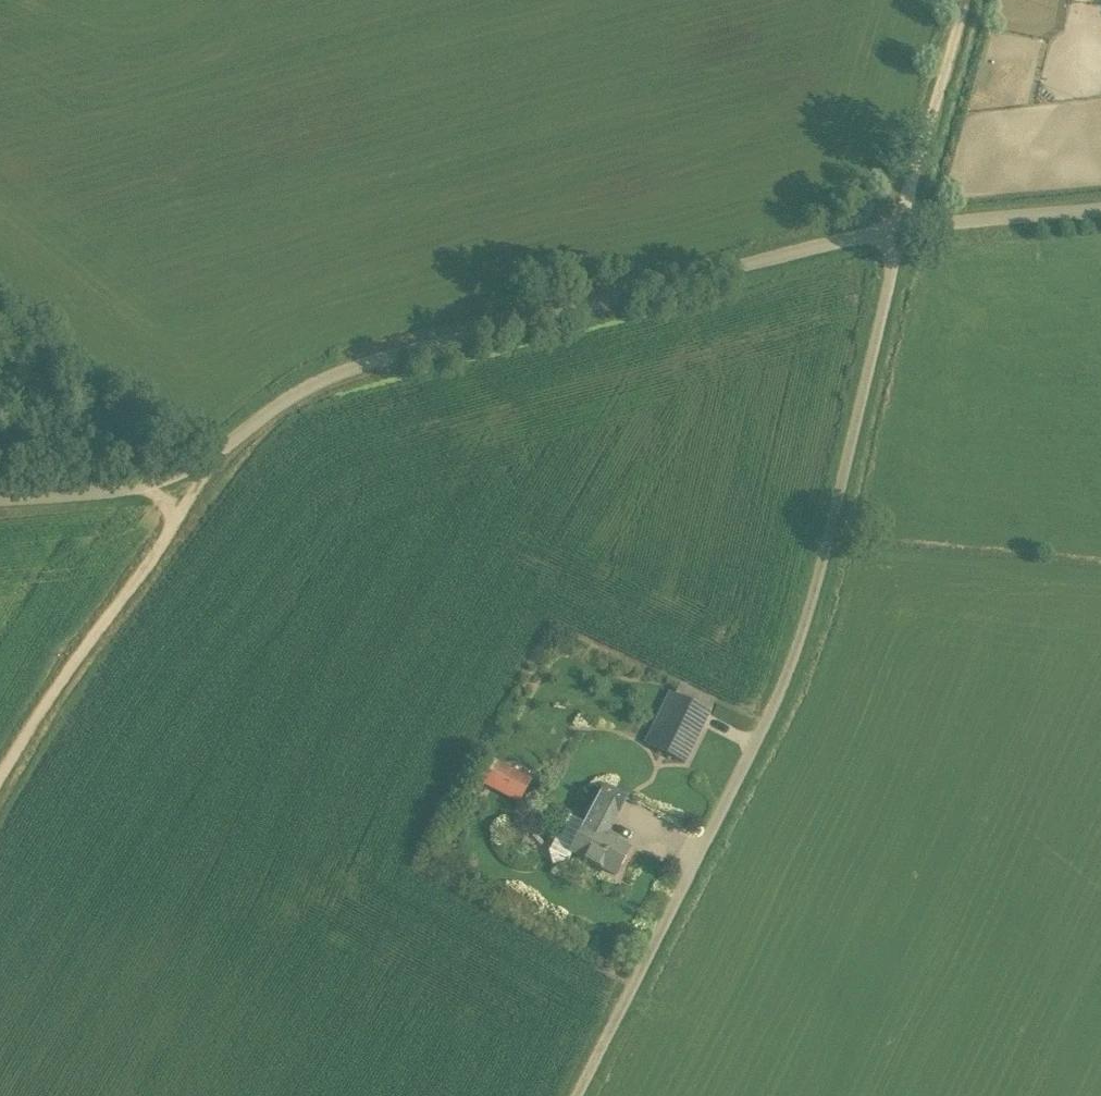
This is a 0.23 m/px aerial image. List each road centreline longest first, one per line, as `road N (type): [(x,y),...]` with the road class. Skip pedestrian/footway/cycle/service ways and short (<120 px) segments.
road 1 (unclassified): [(0,500),(173,485),(217,464),(240,437),(340,376),(903,225)]
road 2 (unclassified): [(584,1095),(805,633),(903,225)]
road 3 (track): [(0,772),(217,464)]
road 4 (track): [(903,225),(964,0)]
road 5 (unclassified): [(903,225),(1100,208)]

